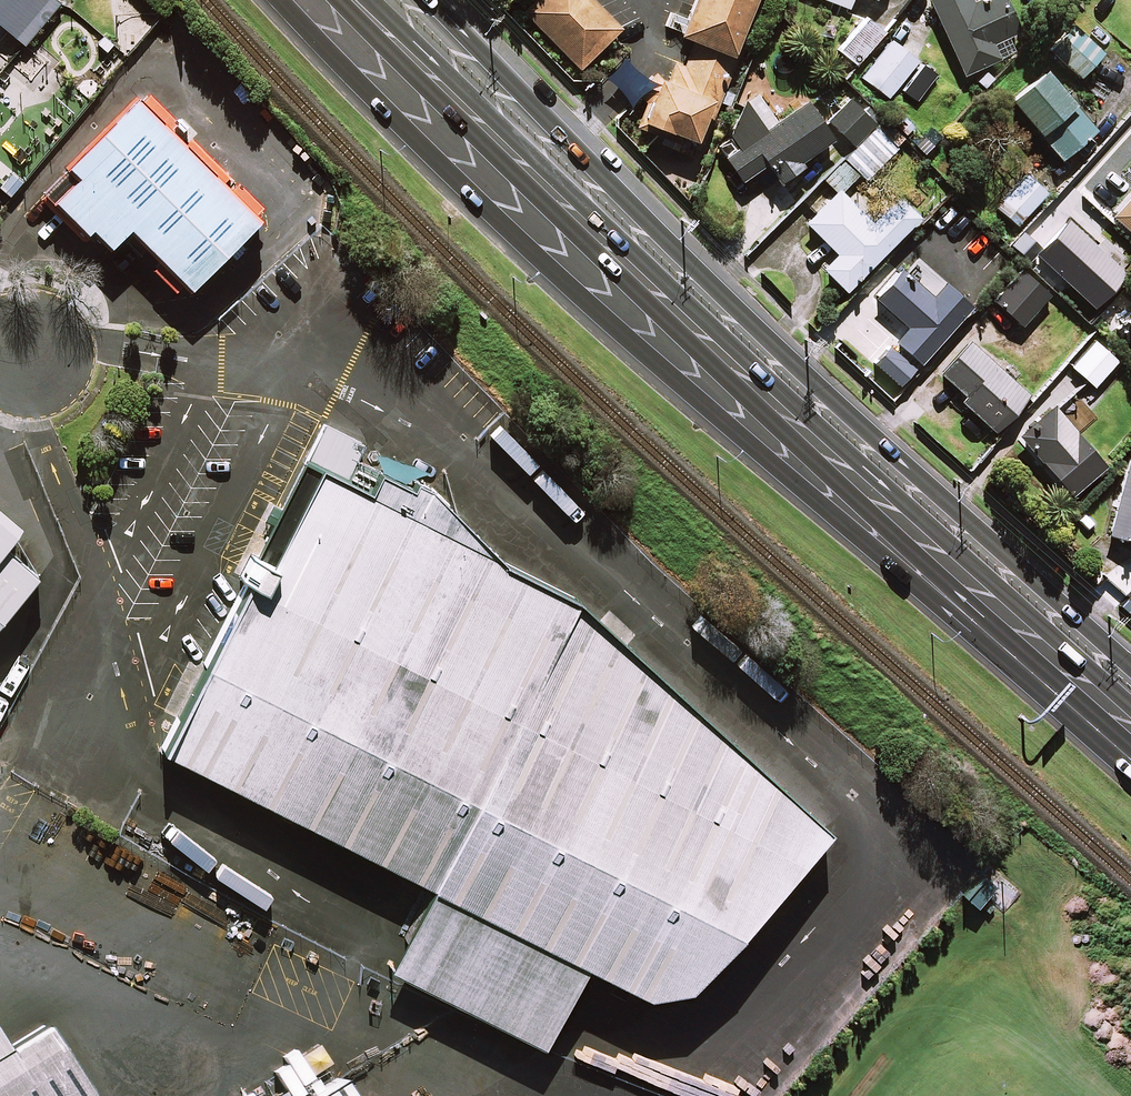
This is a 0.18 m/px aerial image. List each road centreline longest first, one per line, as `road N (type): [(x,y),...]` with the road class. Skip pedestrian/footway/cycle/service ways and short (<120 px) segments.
road 1 (trunk): [(362,0),(681,303),(1130,705)]
road 2 (secondary): [(432,0),(696,270),(1130,667)]
road 3 (secondary): [(937,590),(836,520),(672,380),(474,200),(274,0)]
road 4 (trunk): [(937,590),(344,0)]
road 5 (trunk): [(1130,759),(937,590)]

